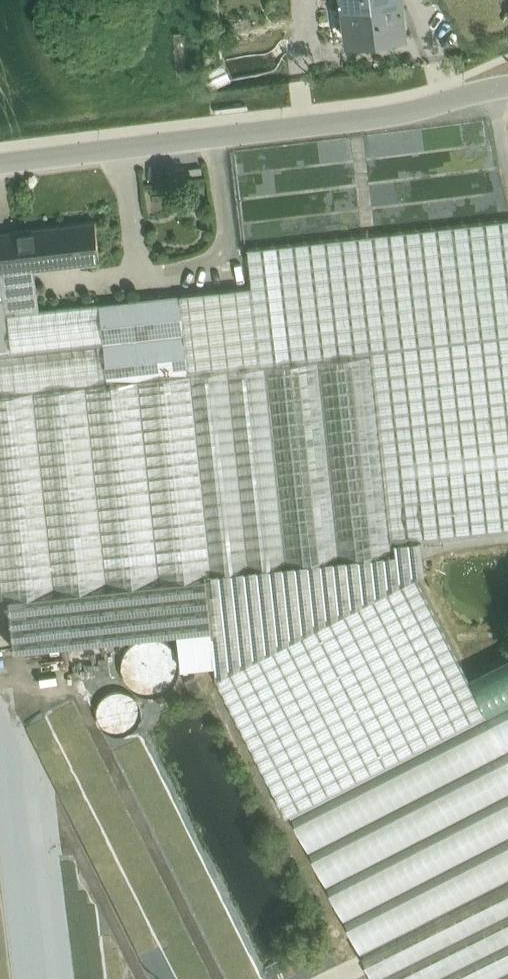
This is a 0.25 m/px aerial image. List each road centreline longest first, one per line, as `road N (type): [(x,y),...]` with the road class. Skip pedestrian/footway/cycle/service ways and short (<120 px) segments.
road 1 (unclassified): [(0,160),(507,90)]

